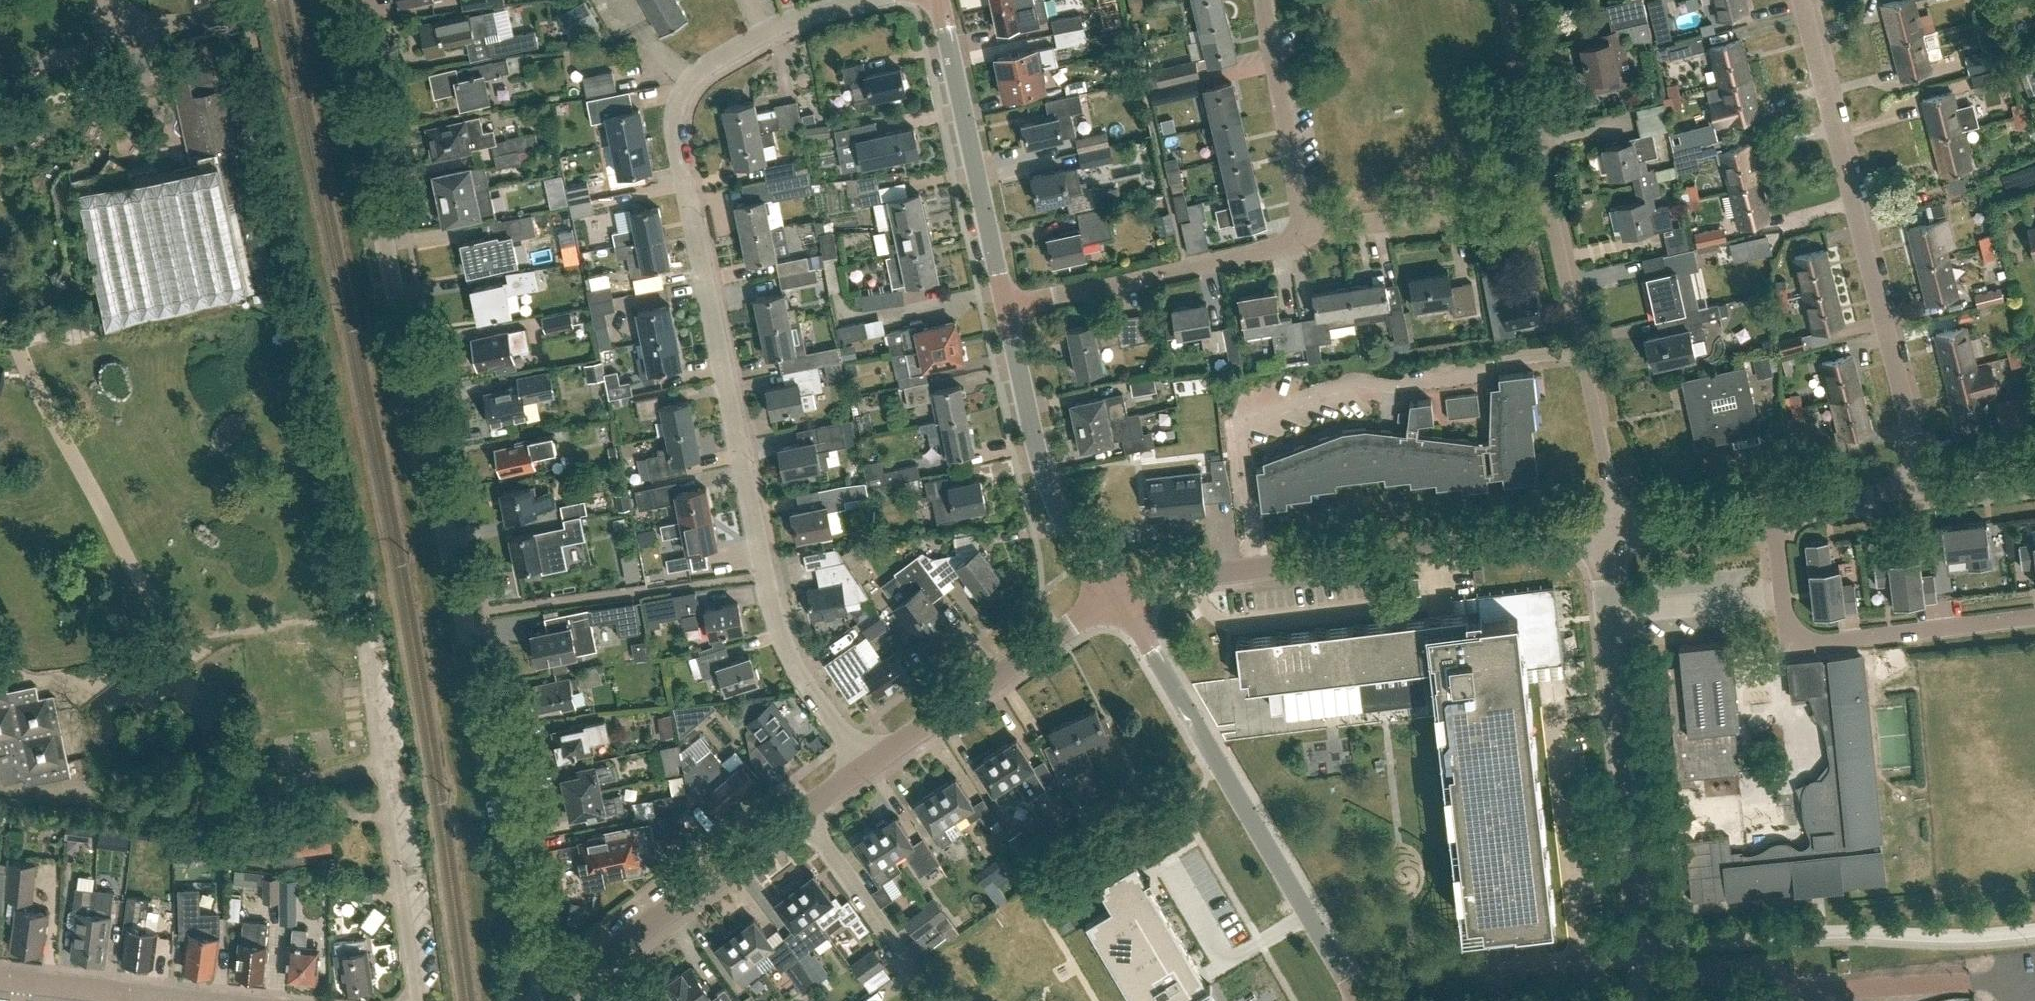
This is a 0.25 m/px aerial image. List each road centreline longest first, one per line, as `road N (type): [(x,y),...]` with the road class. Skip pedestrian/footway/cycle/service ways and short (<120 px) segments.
road 1 (residential): [(555,992),(508,833),(333,0)]
road 2 (residential): [(866,765),(797,669),(779,621),(675,132),(682,95),(706,66),(808,13),(870,0)]
road 3 (residential): [(1927,490),(1801,0)]
road 4 (unclassified): [(1116,597),(1180,579),(1611,528)]
road 5 (unclassified): [(1646,1000),(1605,559),(1611,528)]
road 6 (unclassified): [(1358,1000),(1116,597)]
road 7 (residential): [(418,1000),(344,555)]
road 8 (residential): [(1774,507),(1793,633),(1817,639),(2034,614)]
road 9 (unclassified): [(1611,528),(1604,458),(1549,210)]
road 10 (unclassified): [(1116,597),(1076,545),(1041,467),(1004,303)]
road 11 (residential): [(1004,303),(1272,250),(1308,232)]
road 12 (unclassified): [(1004,303),(937,0)]
road 13 (residential): [(555,992),(800,815)]
road 14 (residential): [(866,765),(1116,597)]
road 15 (residential): [(1308,232),(1549,210)]
road 16 (residential): [(1308,232),(1266,0)]
road 17 (residential): [(923,1000),(906,964),(800,815)]
road 18 (unclassified): [(1549,210),(1504,0)]
road 19 (residential): [(0,977),(197,1000)]
road 20 (unclassified): [(1611,528),(1774,507)]
road 21 (unclassified): [(1774,507),(1927,490)]

